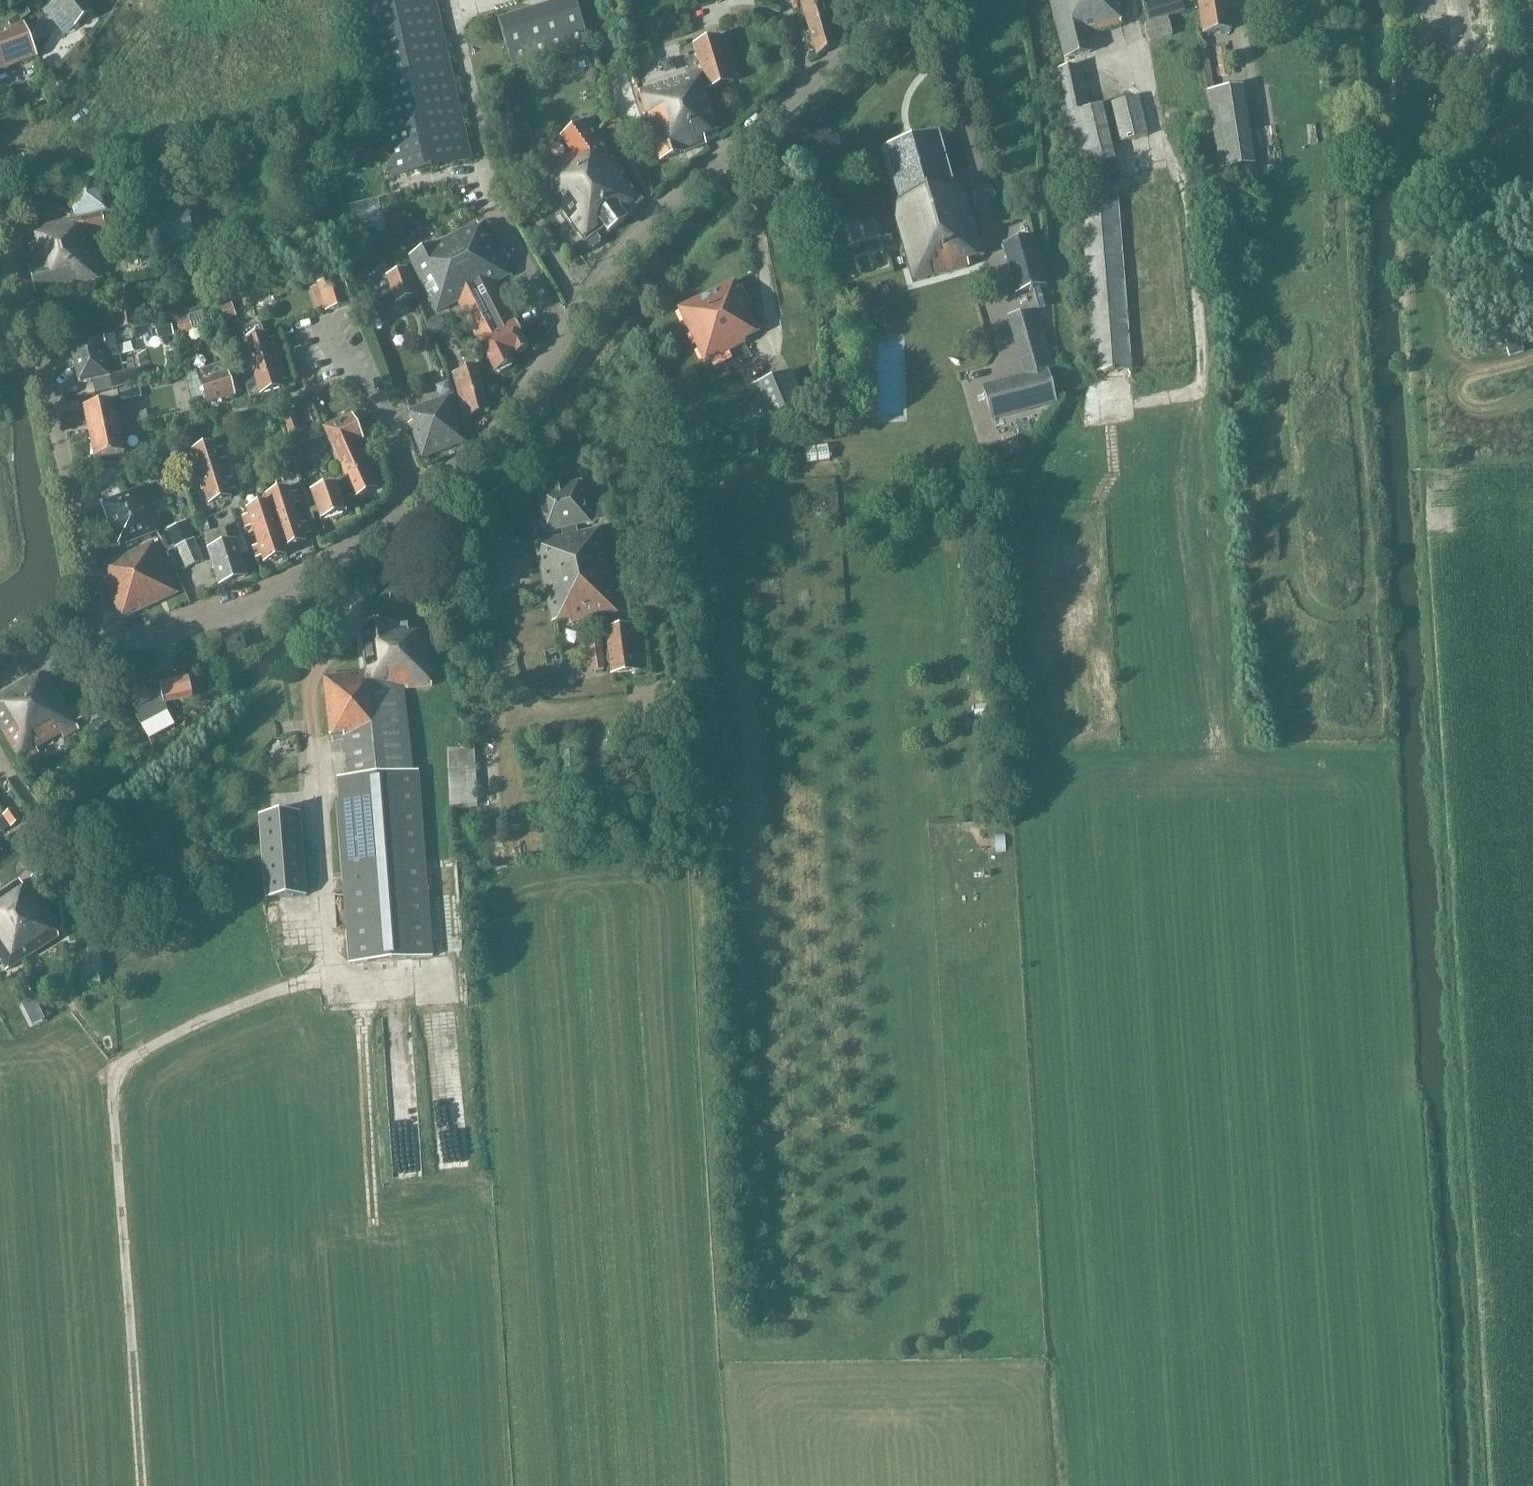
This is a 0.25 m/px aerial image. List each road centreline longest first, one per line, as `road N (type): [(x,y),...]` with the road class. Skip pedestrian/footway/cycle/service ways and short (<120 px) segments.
road 1 (tertiary): [(424,499),(505,421),(649,226),(905,0)]
road 2 (residential): [(104,640),(0,195)]
road 3 (tertiary): [(104,640),(134,642),(238,613),(327,568),(424,499)]
road 4 (track): [(492,214),(449,0)]
road 5 (residential): [(424,499),(346,338)]

